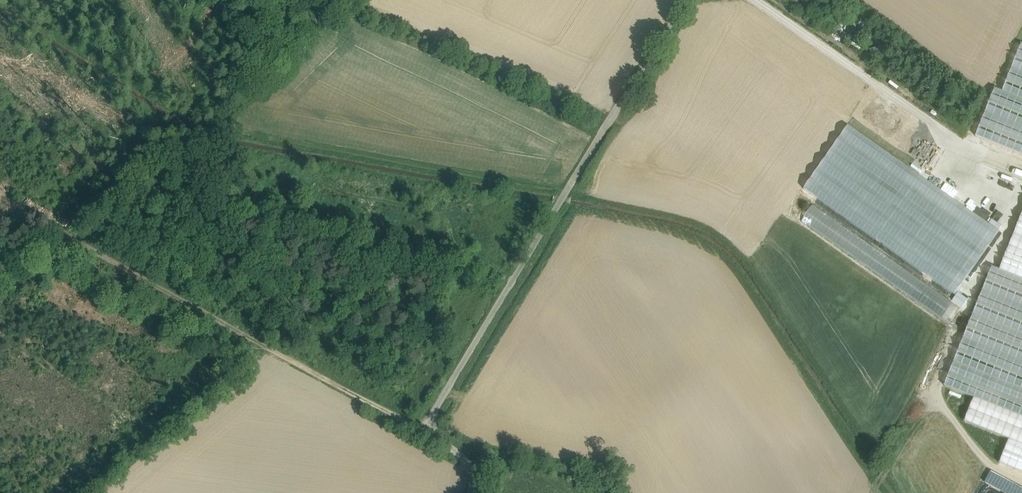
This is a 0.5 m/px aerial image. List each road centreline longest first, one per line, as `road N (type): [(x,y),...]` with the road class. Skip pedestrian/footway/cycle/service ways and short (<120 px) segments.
road 1 (track): [(685,0),(432,424),(468,465),(475,492)]
road 2 (track): [(432,424),(35,207),(0,227)]

